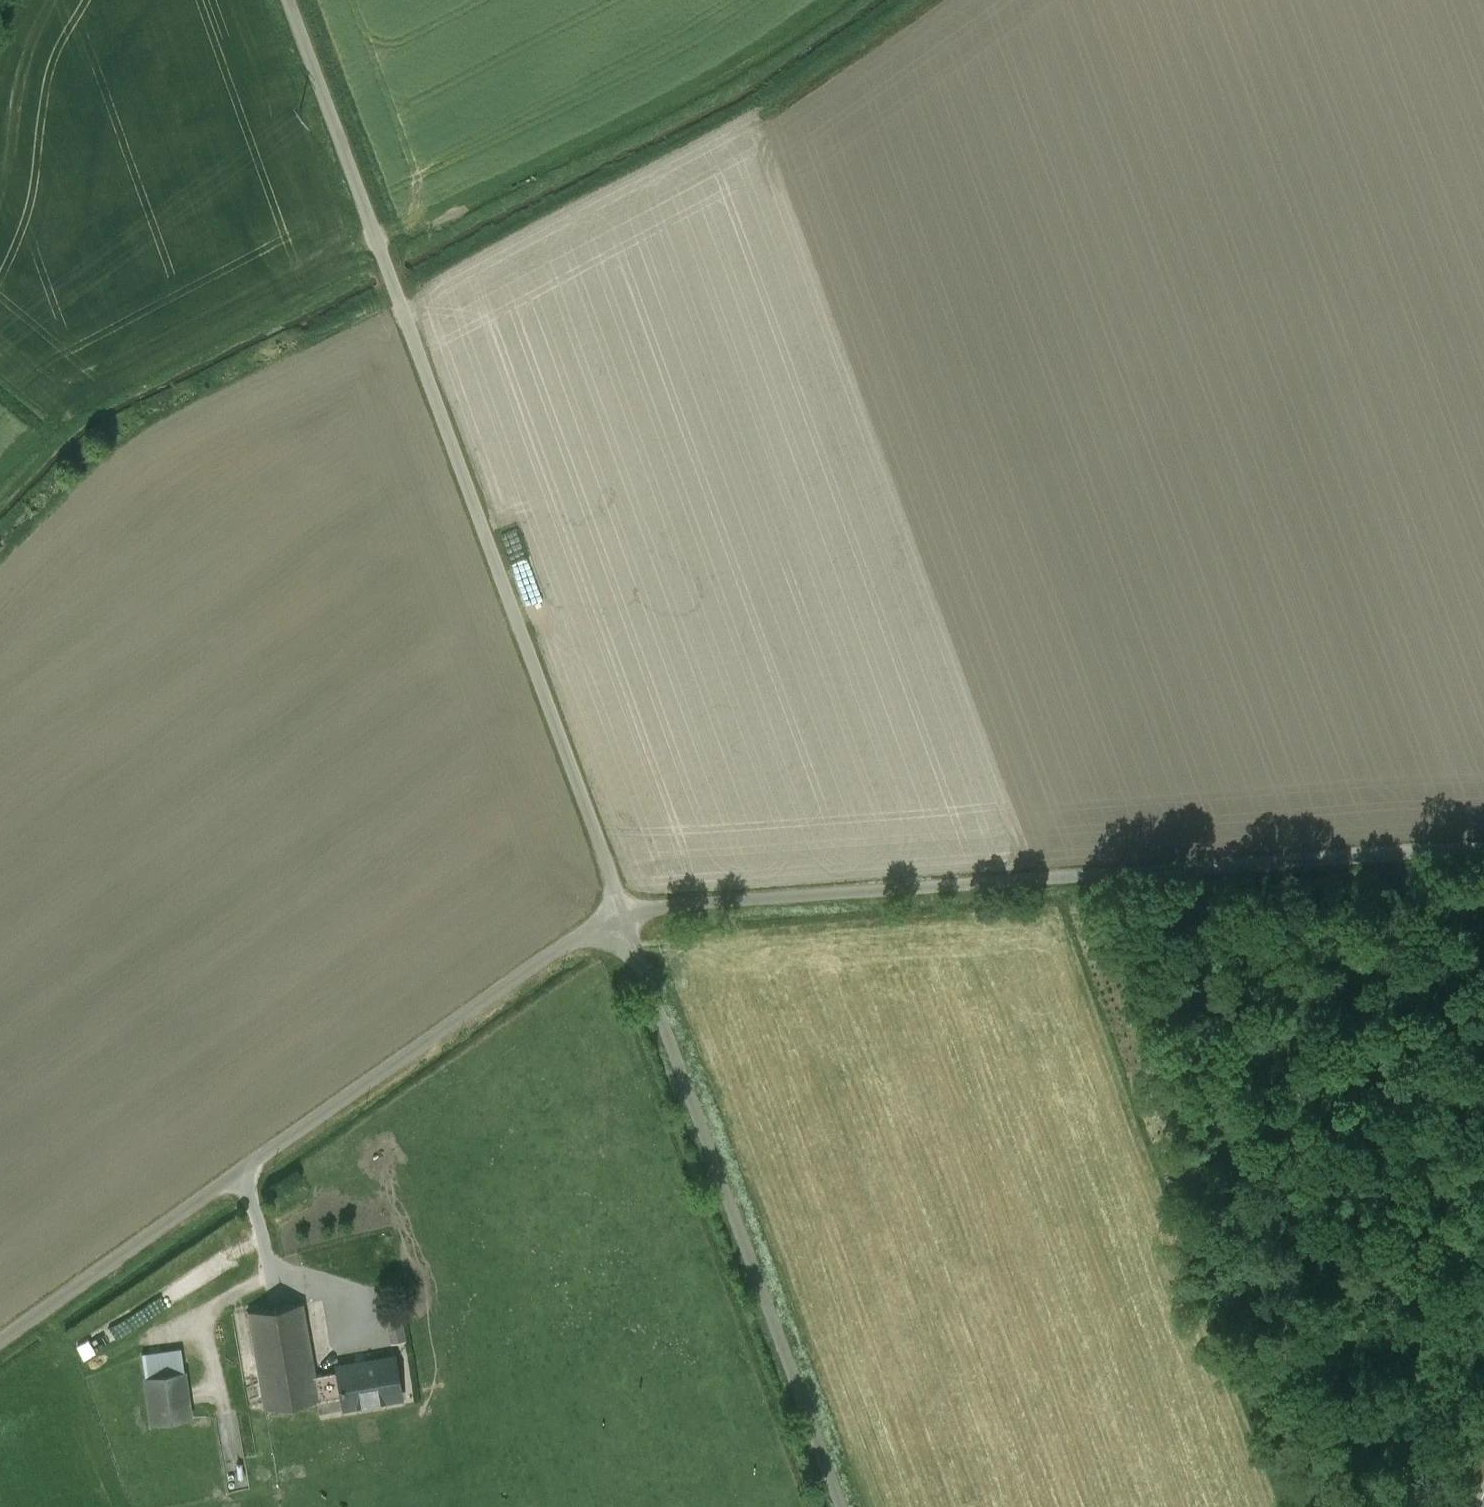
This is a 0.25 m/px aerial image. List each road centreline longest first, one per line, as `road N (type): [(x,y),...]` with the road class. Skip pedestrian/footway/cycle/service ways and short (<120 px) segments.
road 1 (unclassified): [(289,0),(622,912)]
road 2 (unclassified): [(1483,851),(622,912)]
road 3 (unclassified): [(622,912),(0,1343)]
road 4 (unclassified): [(622,912),(842,1506)]

